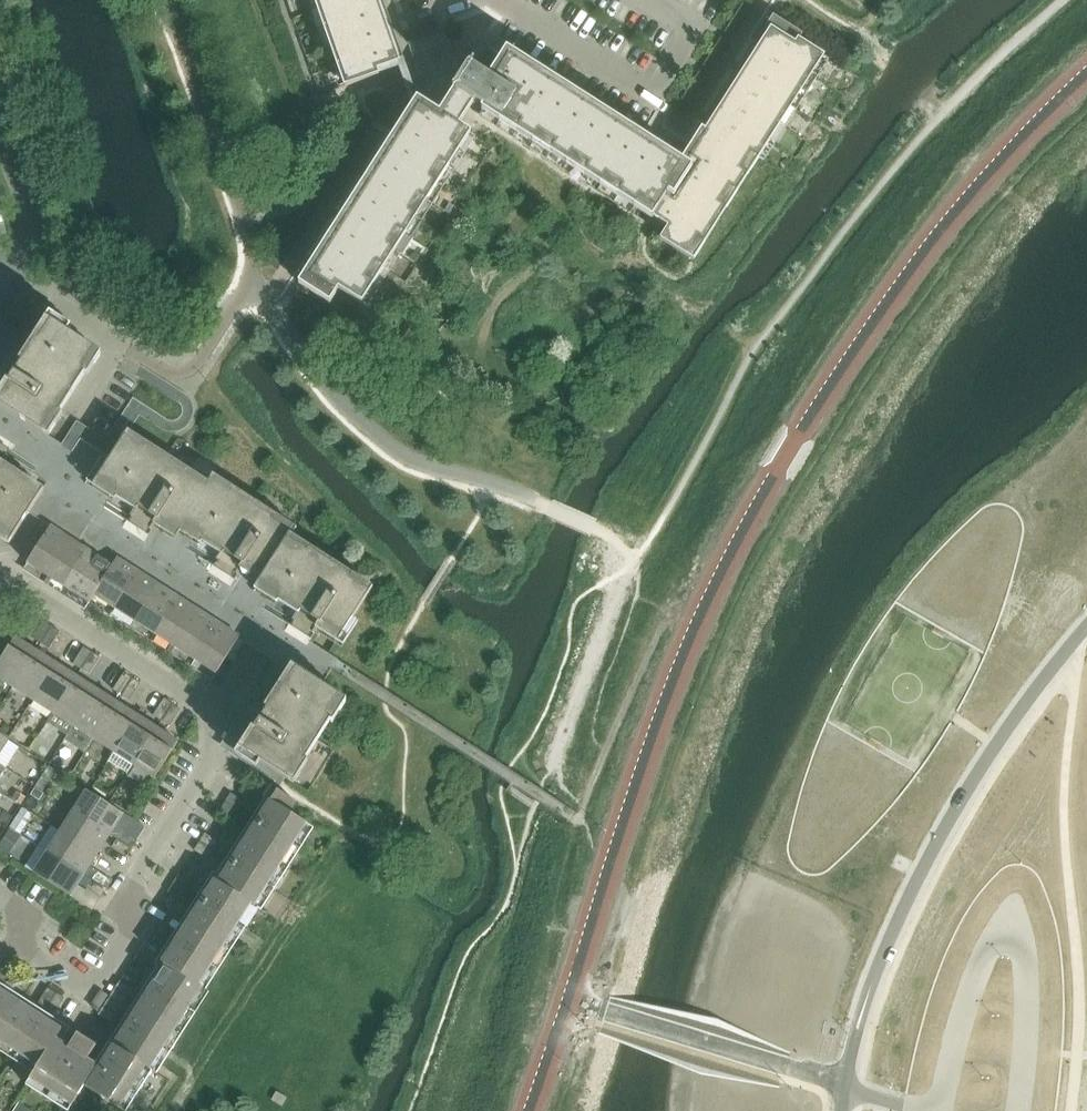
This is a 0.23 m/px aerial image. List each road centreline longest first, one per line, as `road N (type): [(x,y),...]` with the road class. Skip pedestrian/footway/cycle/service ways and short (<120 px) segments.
road 1 (tertiary): [(568,1004),(667,700),(761,497),(926,248),(993,164),(1086,71)]
road 2 (residential): [(0,895),(22,920),(23,947),(78,982),(98,978),(137,916),(131,888),(212,761),(207,707),(1,578)]
road 3 (unclassified): [(844,1089),(606,1014)]
road 4 (residential): [(13,276),(29,245),(31,208),(0,133)]

